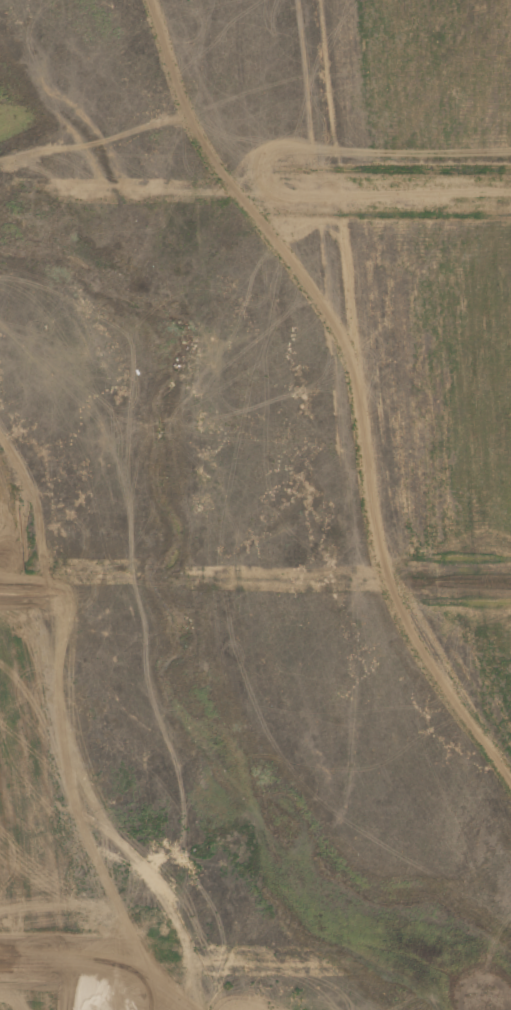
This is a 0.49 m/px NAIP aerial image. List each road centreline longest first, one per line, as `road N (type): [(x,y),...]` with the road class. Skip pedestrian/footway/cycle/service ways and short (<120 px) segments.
road 1 (residential): [(278,187),(510,190)]
road 2 (residential): [(150,959),(0,958)]
road 3 (residential): [(387,579),(510,579)]

